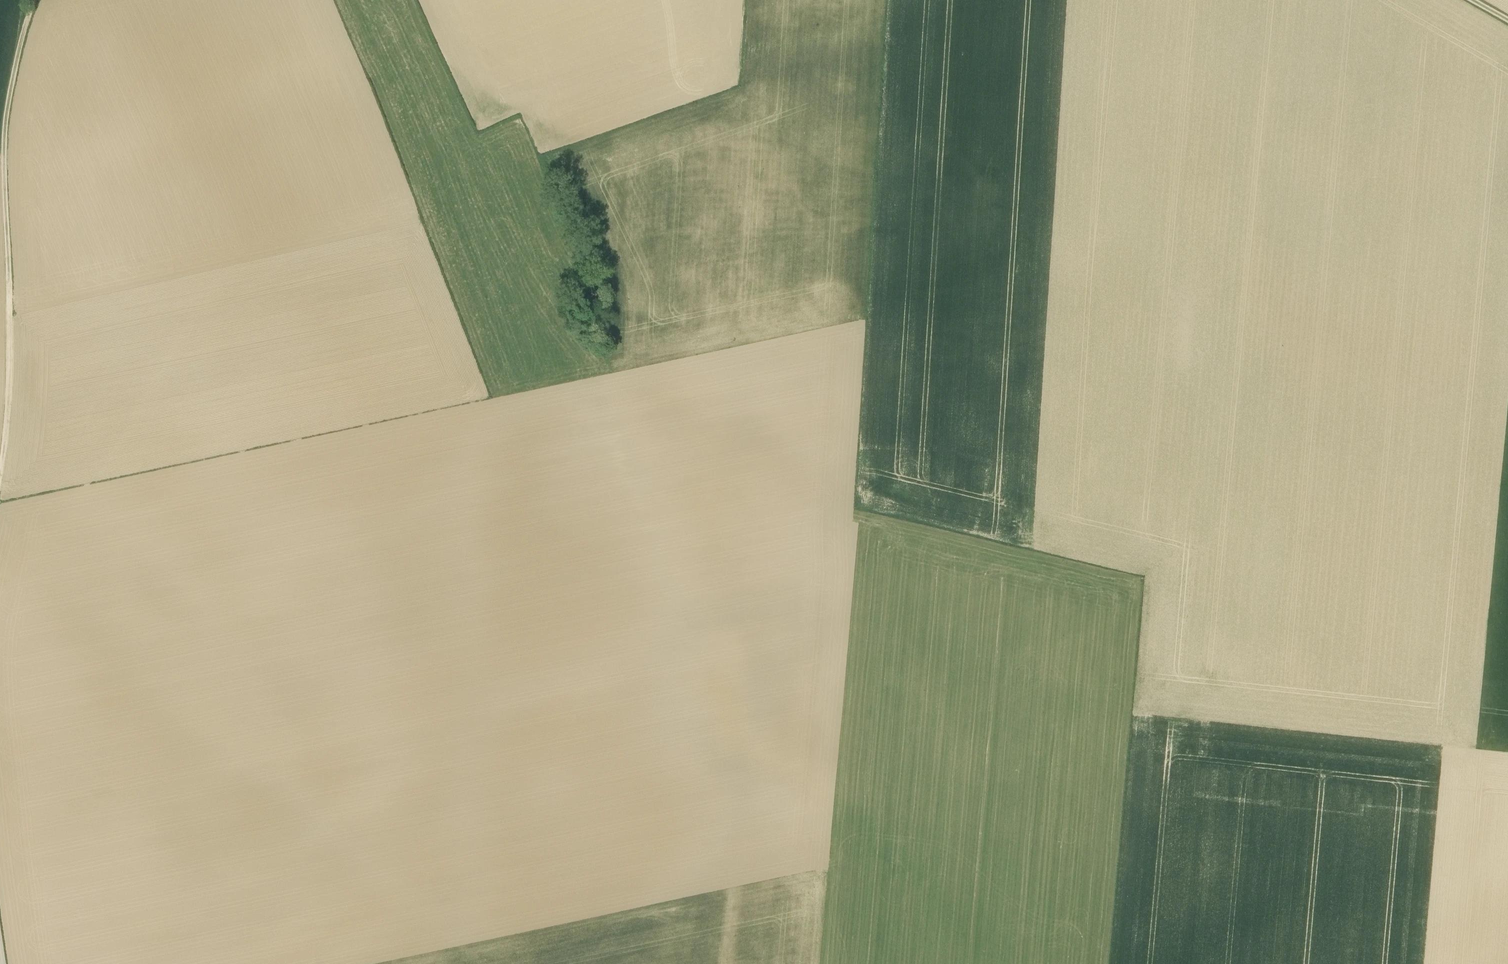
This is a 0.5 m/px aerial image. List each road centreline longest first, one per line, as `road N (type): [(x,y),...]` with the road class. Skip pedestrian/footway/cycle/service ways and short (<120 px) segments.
road 1 (track): [(32,0),(5,134),(9,390),(0,470)]

